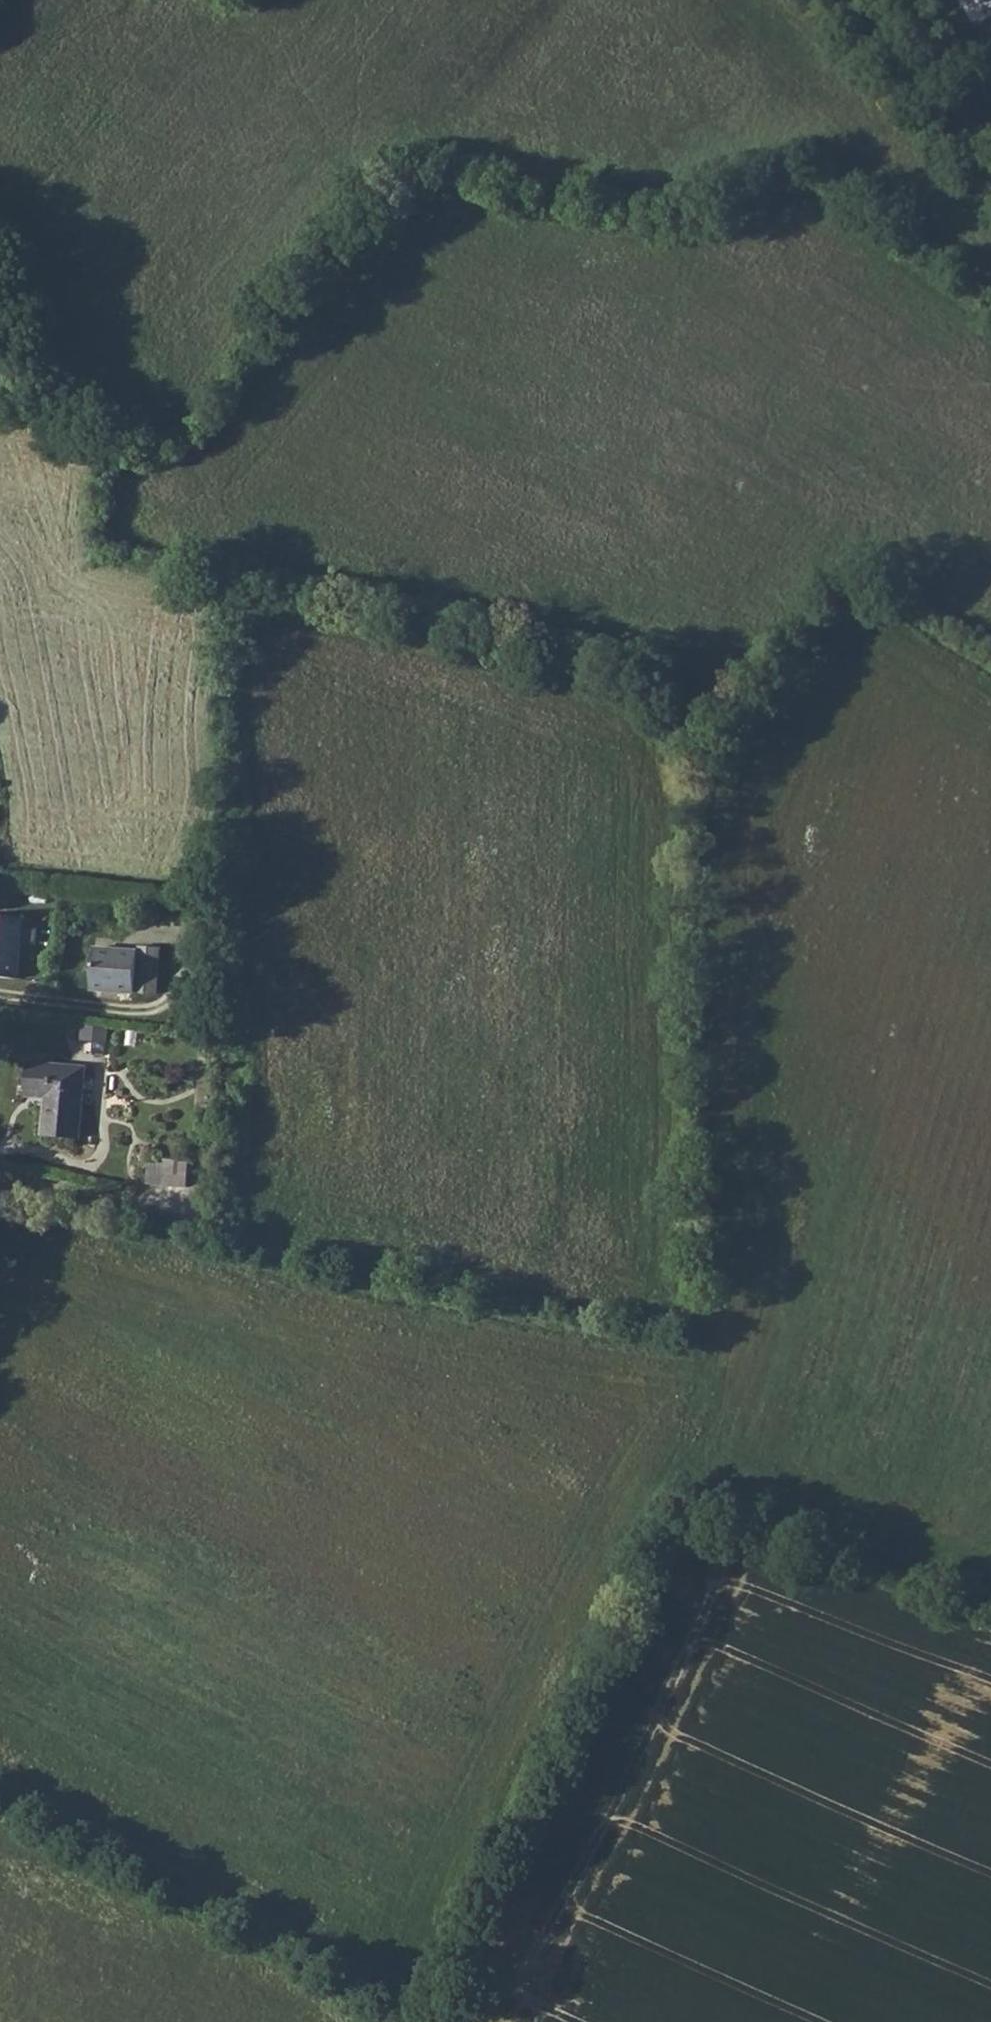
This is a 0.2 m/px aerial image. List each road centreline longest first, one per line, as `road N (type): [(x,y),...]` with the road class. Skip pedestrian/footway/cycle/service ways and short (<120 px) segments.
road 1 (track): [(990,190),(831,0)]

